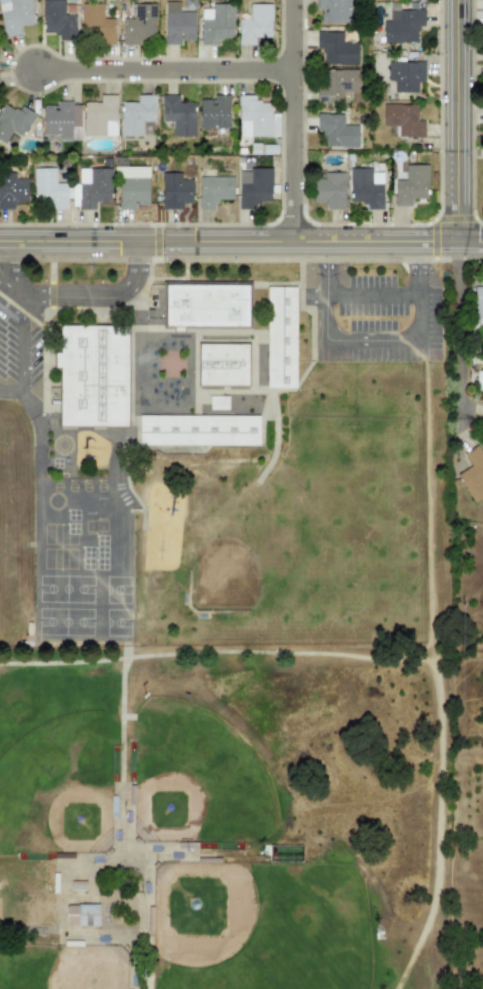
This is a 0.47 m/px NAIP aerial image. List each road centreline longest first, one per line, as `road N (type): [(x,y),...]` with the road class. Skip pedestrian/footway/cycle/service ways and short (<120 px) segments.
road 1 (tertiary): [(0,239),(482,242)]
road 2 (residential): [(292,69),(30,66)]
road 3 (residential): [(456,0),(457,241)]
road 4 (residential): [(292,0),(291,240)]

